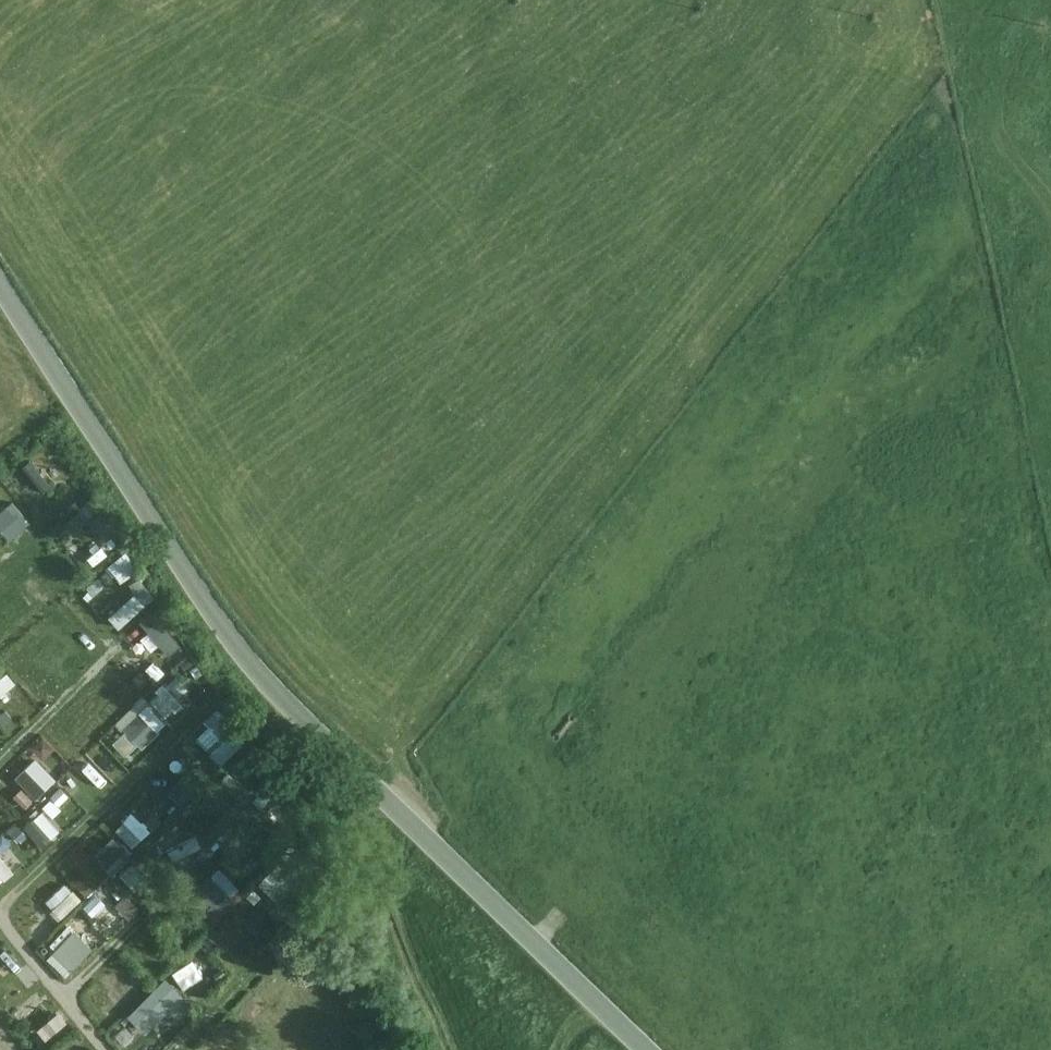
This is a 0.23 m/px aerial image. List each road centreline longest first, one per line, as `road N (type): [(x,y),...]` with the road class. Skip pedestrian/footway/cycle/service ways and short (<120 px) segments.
road 1 (tertiary): [(0,282),(239,646),(314,732),(647,1049)]

